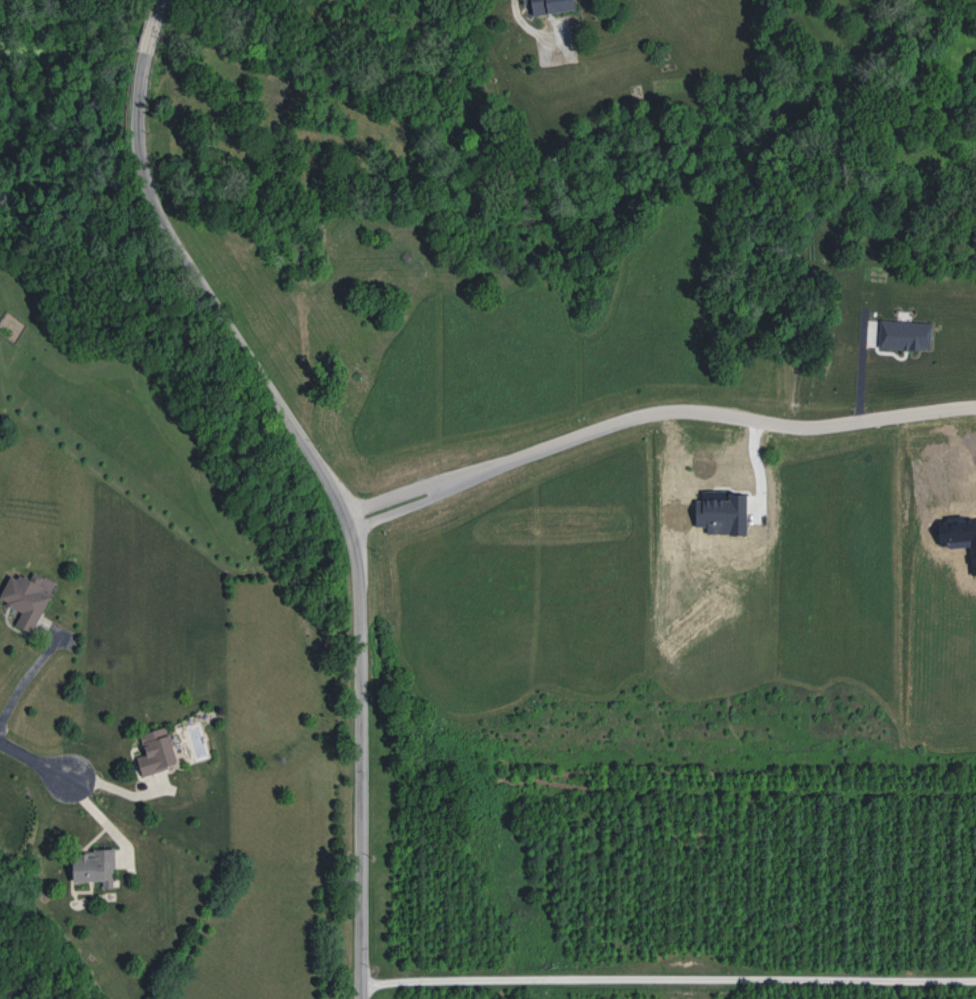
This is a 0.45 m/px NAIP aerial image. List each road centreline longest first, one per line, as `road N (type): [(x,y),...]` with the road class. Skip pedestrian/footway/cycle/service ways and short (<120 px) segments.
road 1 (residential): [(165,0),(137,100),(143,183),(323,479),(359,561),(360,998)]
road 2 (residential): [(348,524),(668,413),(815,430),(975,409)]

